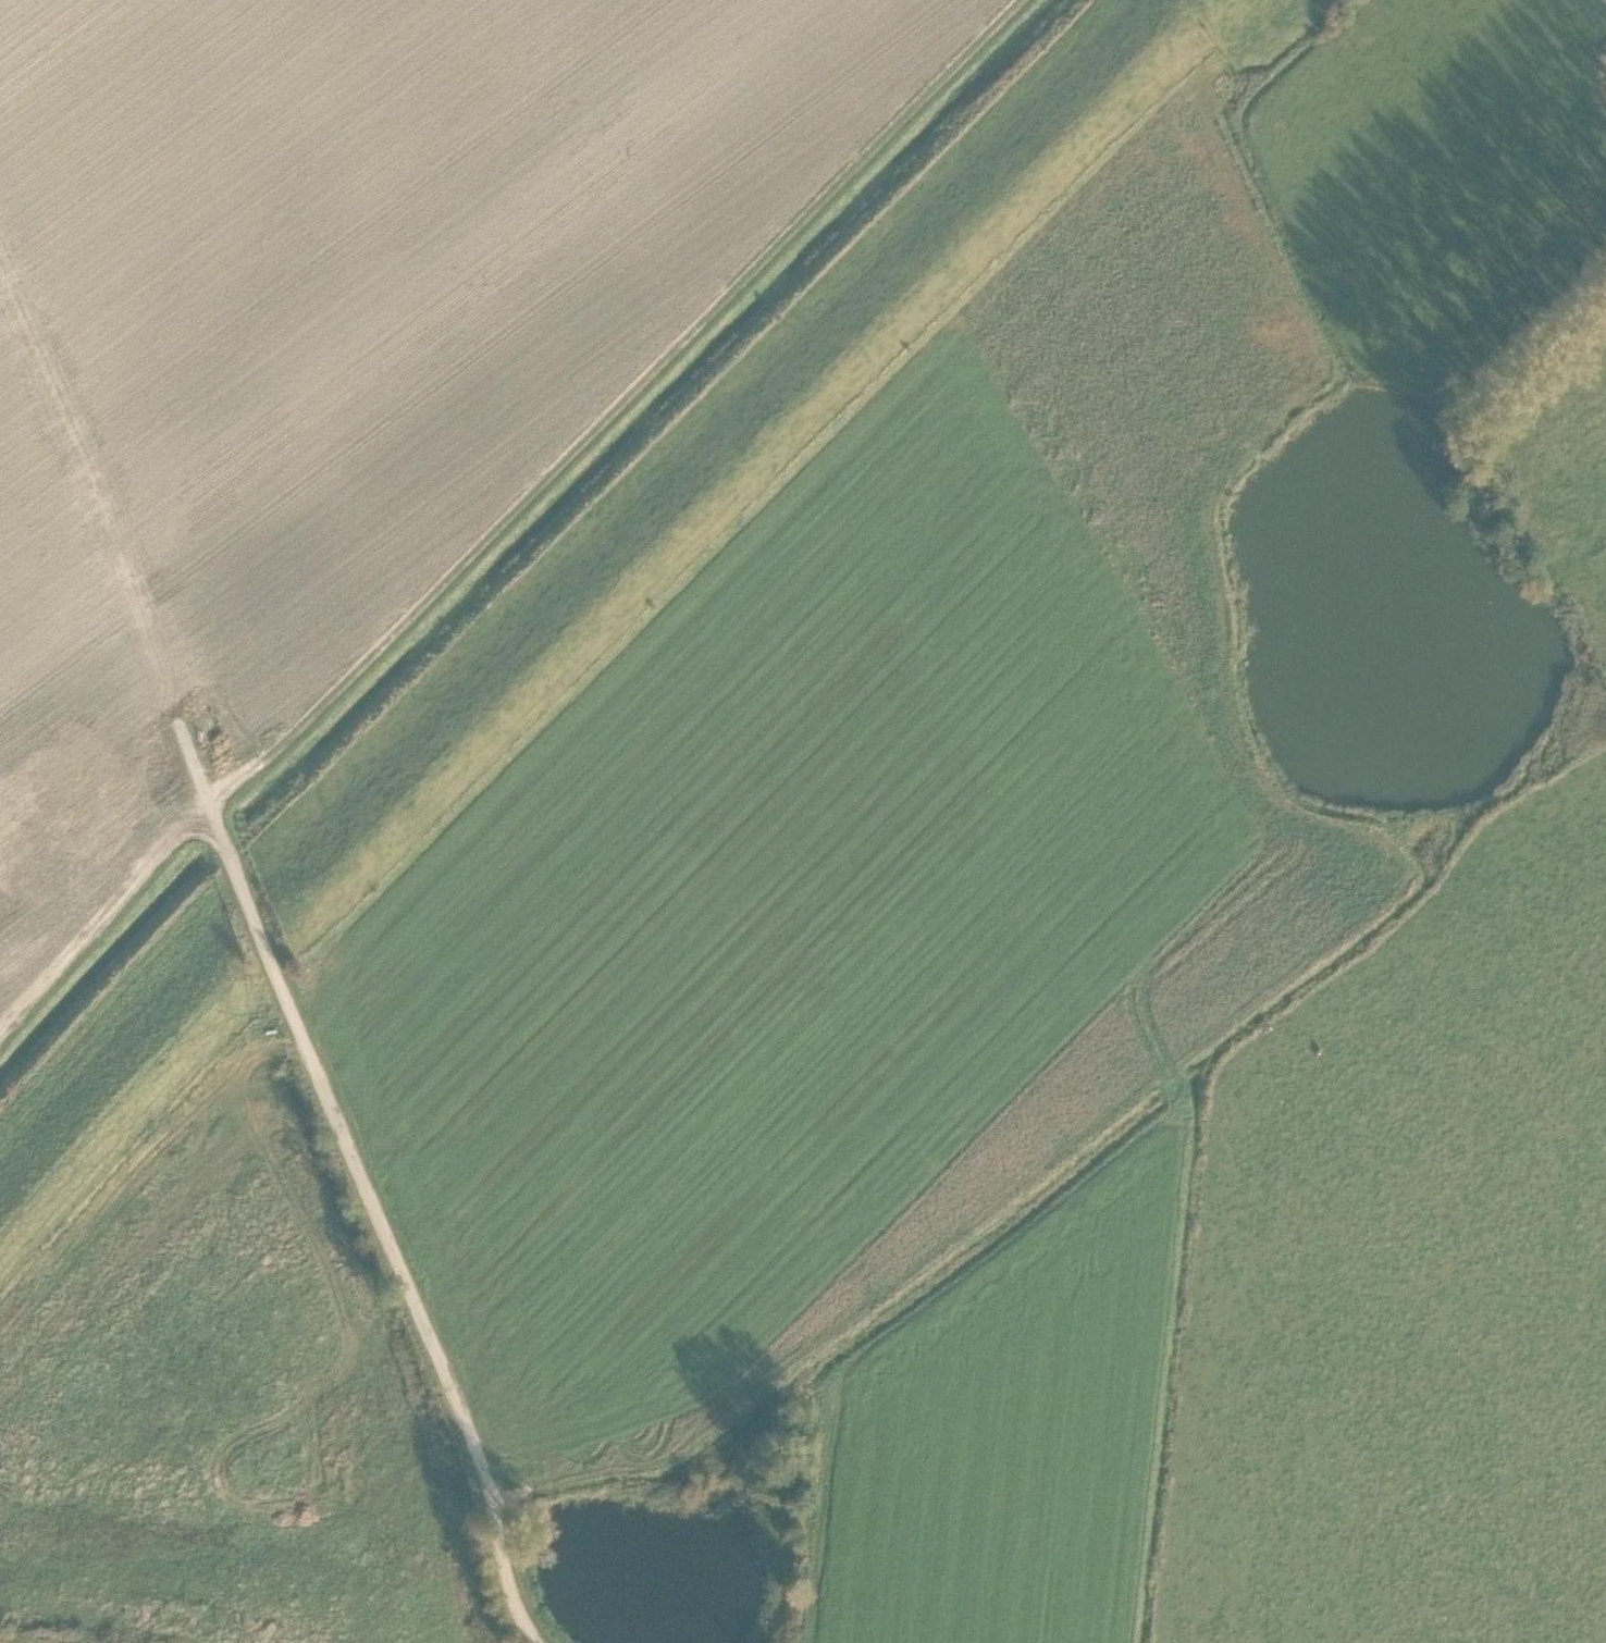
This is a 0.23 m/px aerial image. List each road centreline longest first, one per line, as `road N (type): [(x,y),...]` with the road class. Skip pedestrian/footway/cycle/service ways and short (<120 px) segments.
road 1 (track): [(537,1642),(509,1587),(484,1477),(0,272)]

